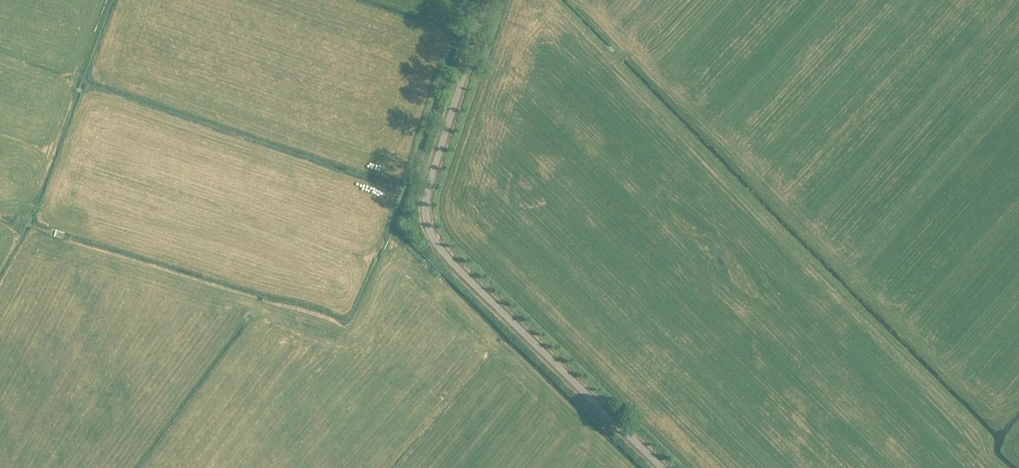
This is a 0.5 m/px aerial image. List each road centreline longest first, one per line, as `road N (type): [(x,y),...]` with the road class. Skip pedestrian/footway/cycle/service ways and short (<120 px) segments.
road 1 (unclassified): [(666,467),(451,259),(436,235),(428,204),(433,175),(488,0)]

